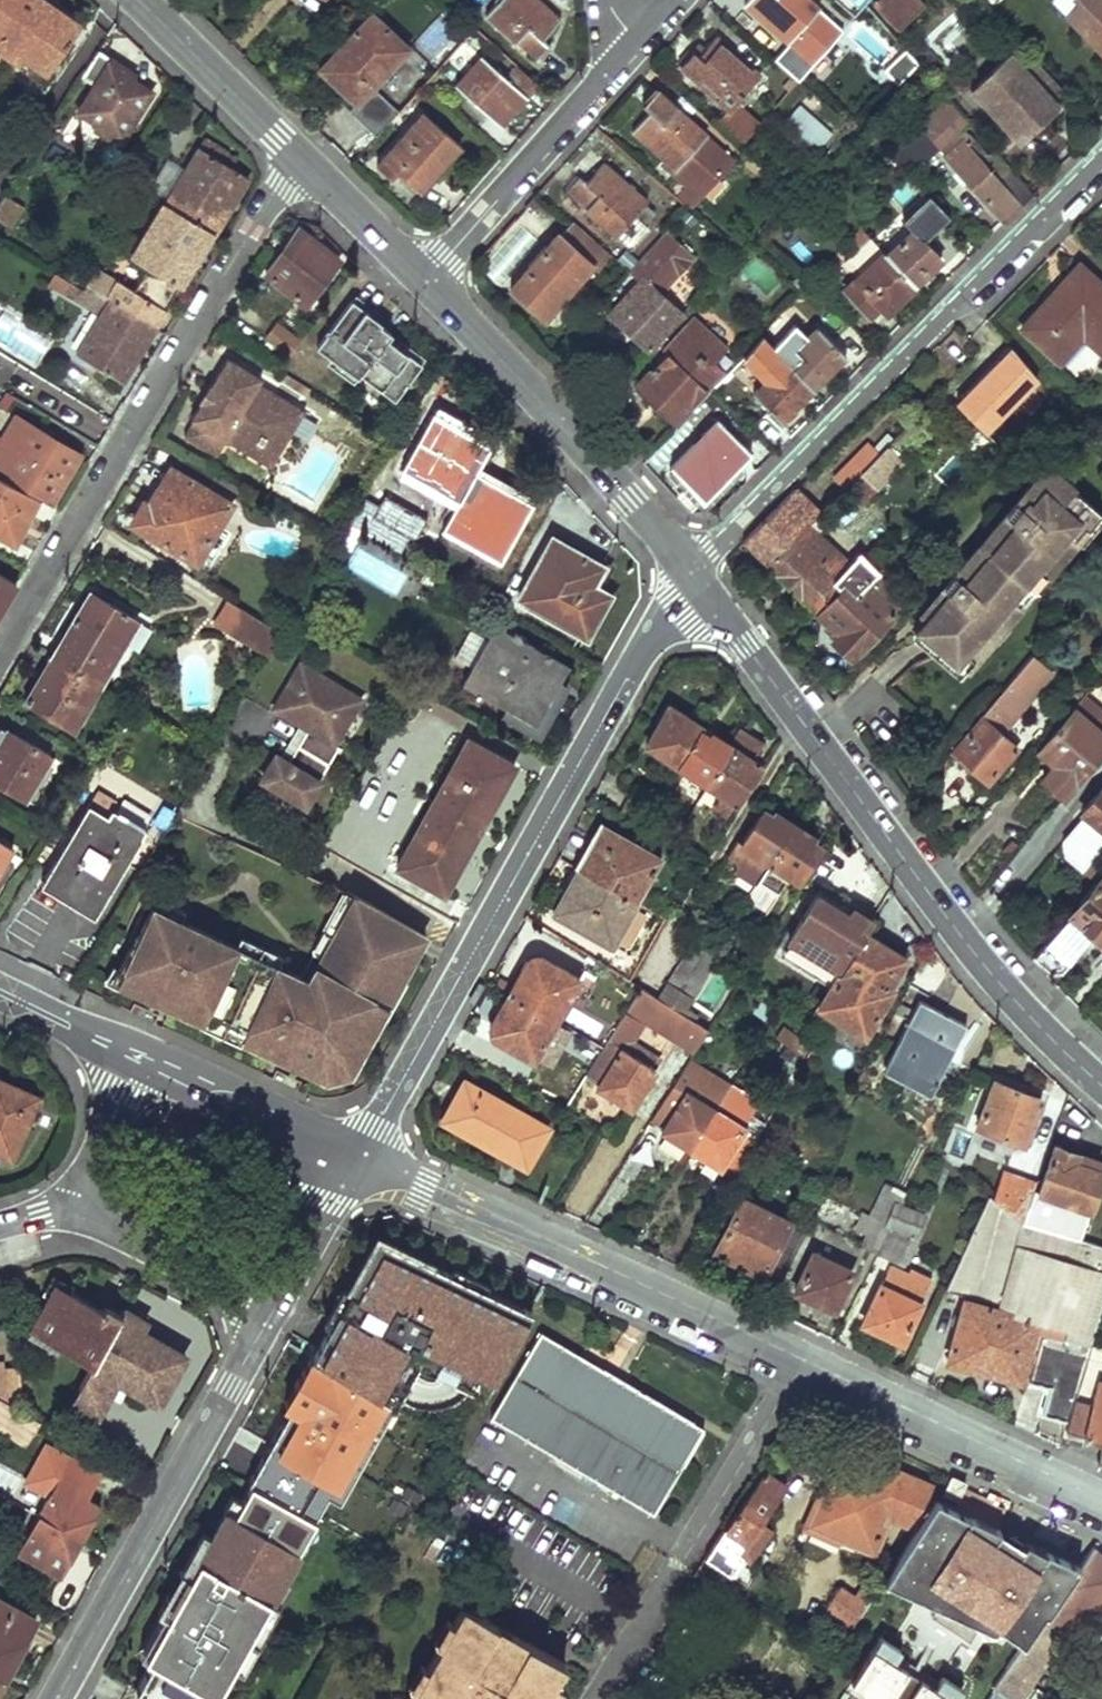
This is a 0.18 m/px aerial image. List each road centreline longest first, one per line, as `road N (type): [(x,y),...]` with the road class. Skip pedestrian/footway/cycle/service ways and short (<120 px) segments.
road 1 (secondary): [(357,1158),(1101,1500)]
road 2 (residential): [(357,1158),(631,666),(675,612),(704,590)]
road 3 (secondary): [(704,590),(963,938),(1101,1085)]
road 4 (residential): [(687,569),(1101,165)]
road 5 (residential): [(0,651),(249,230),(304,163)]
road 6 (tertiary): [(55,1698),(273,1309)]
road 7 (secondary): [(423,280),(687,569)]
road 8 (residential): [(423,280),(605,71)]
road 9 (secondary): [(137,1058),(357,1158)]
road 10 (tertiary): [(59,1215),(273,1309)]
road 11 (secondary): [(139,0),(304,163)]
road 12 (tertiary): [(137,1058),(59,1215)]
road 13 (tertiary): [(273,1309),(357,1158)]
road 14 (secondary): [(304,163),(423,280)]
road 15 (secondary): [(0,993),(137,1058)]

